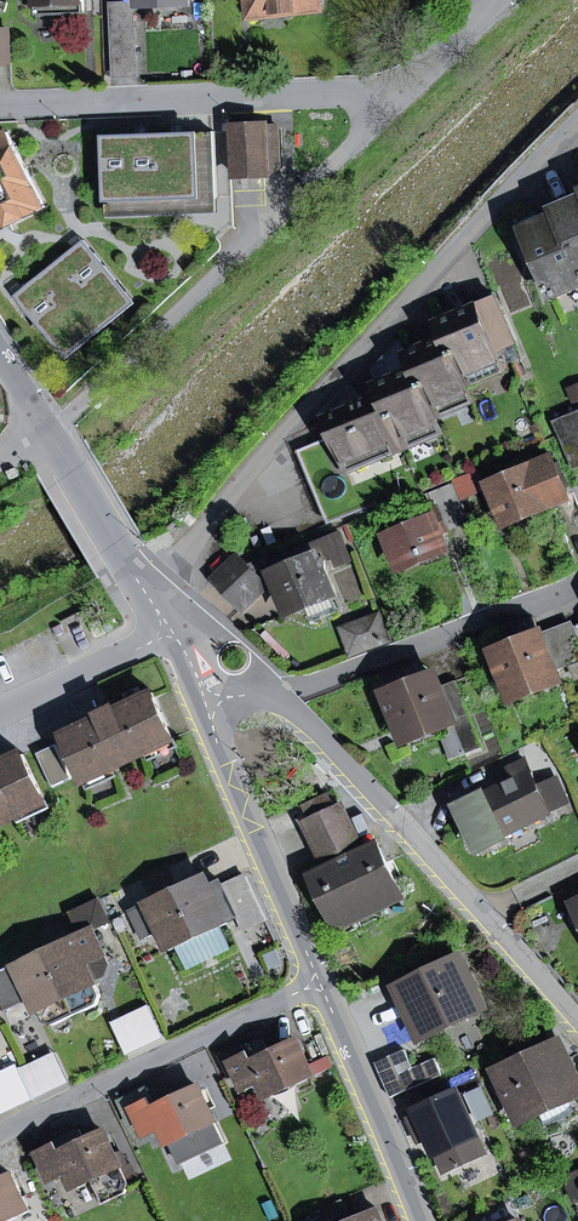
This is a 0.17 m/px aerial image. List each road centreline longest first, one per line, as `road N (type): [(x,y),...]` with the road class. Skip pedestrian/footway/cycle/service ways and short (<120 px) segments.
road 1 (residential): [(146,592),(577,121)]
road 2 (residential): [(48,435),(403,87)]
road 3 (residential): [(577,1017),(279,700)]
road 4 (residential): [(0,107),(403,87)]
road 5 (residential): [(319,983),(0,1133)]
road 6 (residential): [(279,700),(577,585)]
road 7 (residential): [(319,983),(205,699)]
road 8 (residential): [(422,1220),(319,983)]
road 9 (residential): [(0,710),(170,626)]
road 10 (residential): [(146,592),(48,435)]
road 11 (residential): [(403,87),(494,0)]

